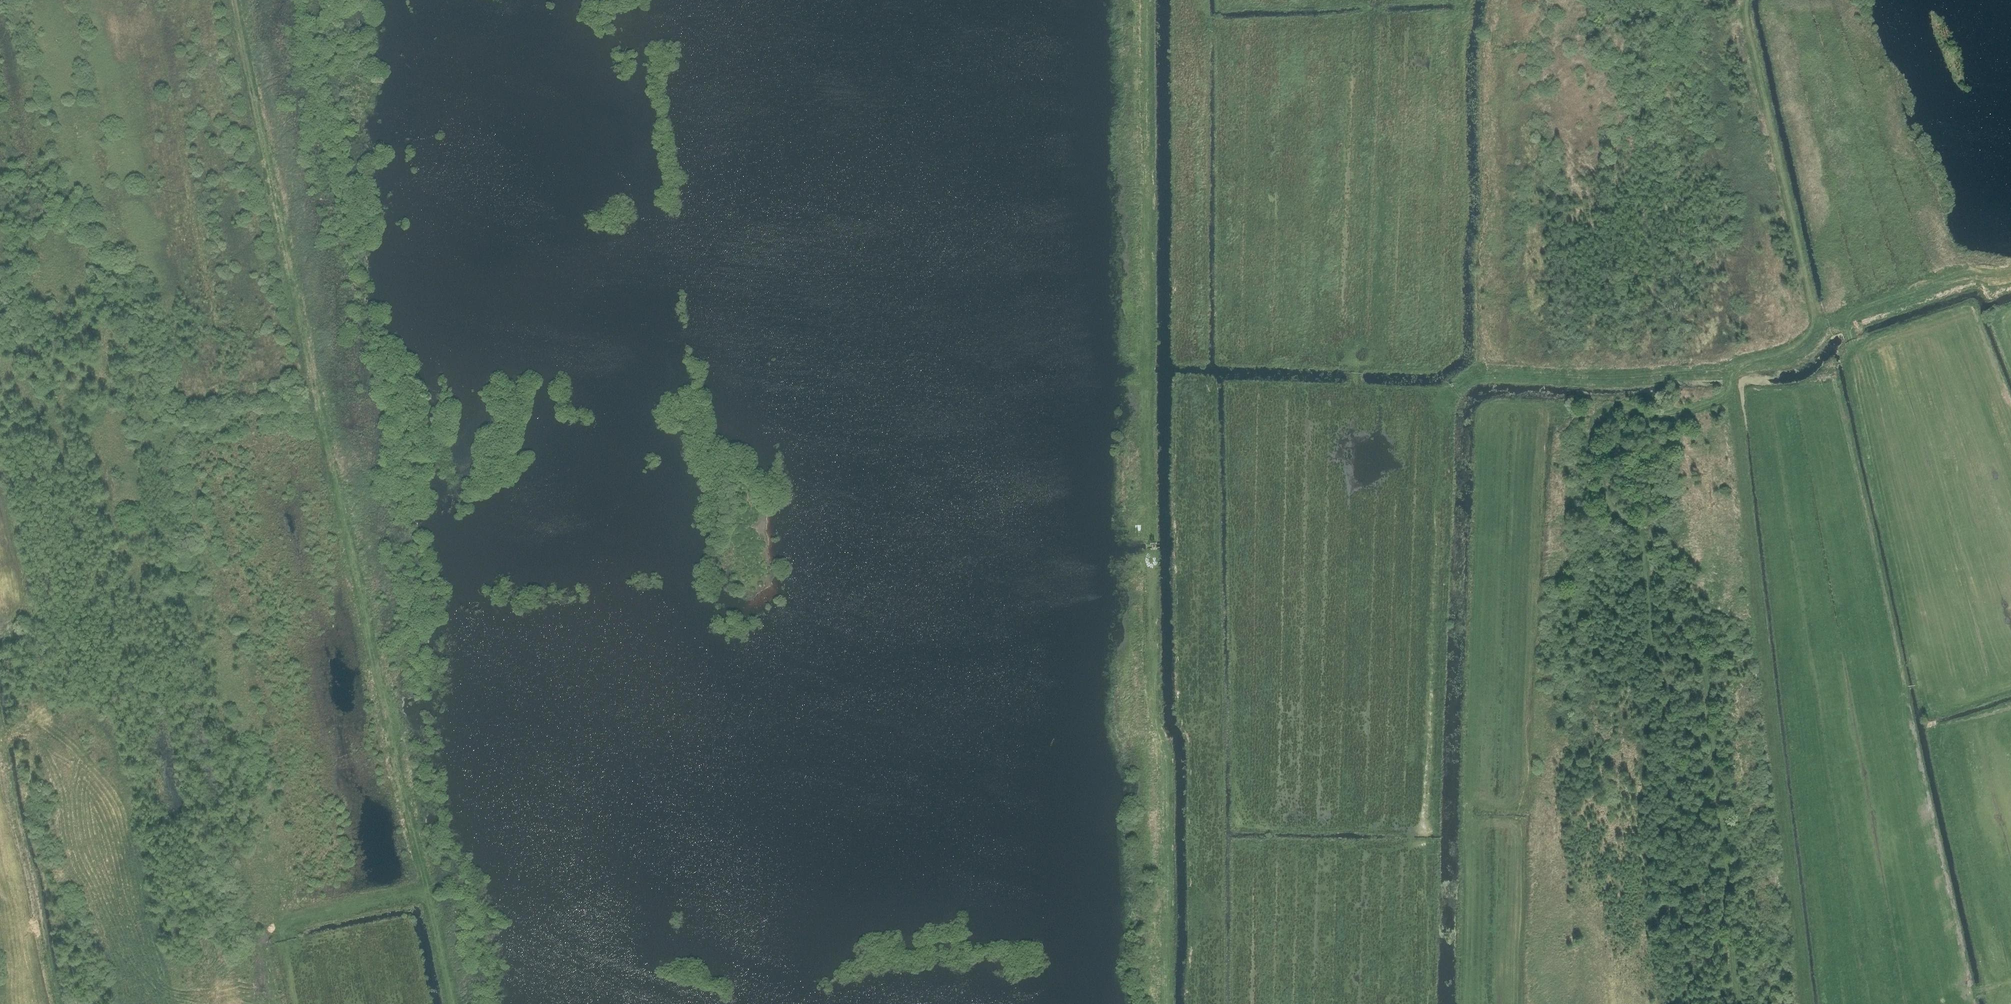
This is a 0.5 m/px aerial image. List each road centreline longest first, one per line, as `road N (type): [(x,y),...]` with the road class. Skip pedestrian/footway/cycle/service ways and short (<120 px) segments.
road 1 (track): [(58,1003),(0,731)]

